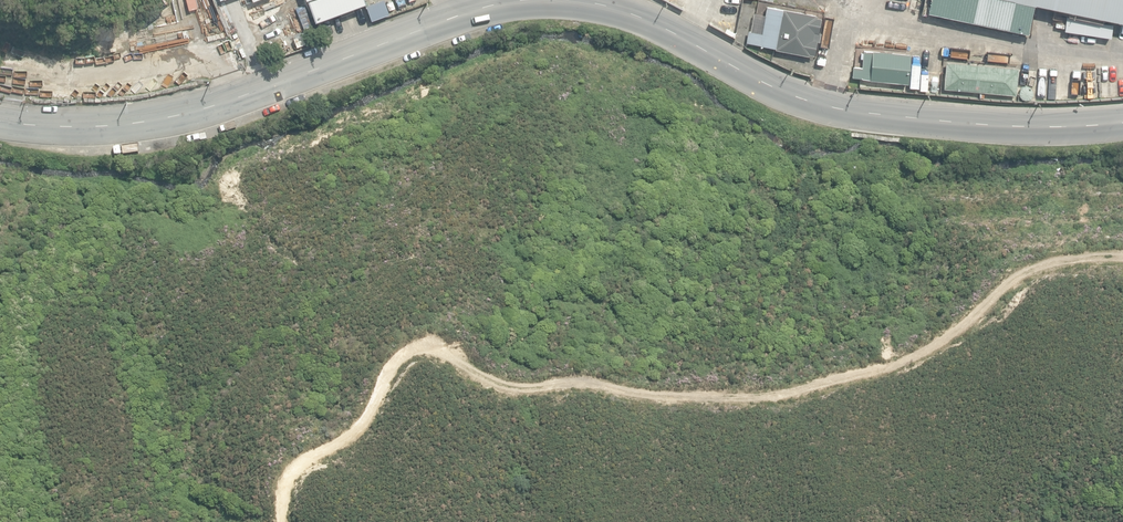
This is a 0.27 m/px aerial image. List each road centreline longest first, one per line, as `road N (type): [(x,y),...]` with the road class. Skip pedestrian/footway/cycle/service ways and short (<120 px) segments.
road 1 (track): [(265,521),(289,466),(338,439),(384,366),(426,357),(501,398),(569,388),(698,403),(798,393),(904,363),(1027,271),(1122,257)]
road 2 (unclassified): [(1122,120),(909,120),(841,111),(775,88),(689,41),(574,0)]
road 3 (unclassified): [(526,0),(444,20),(289,83),(190,111),(101,127),(0,121)]

